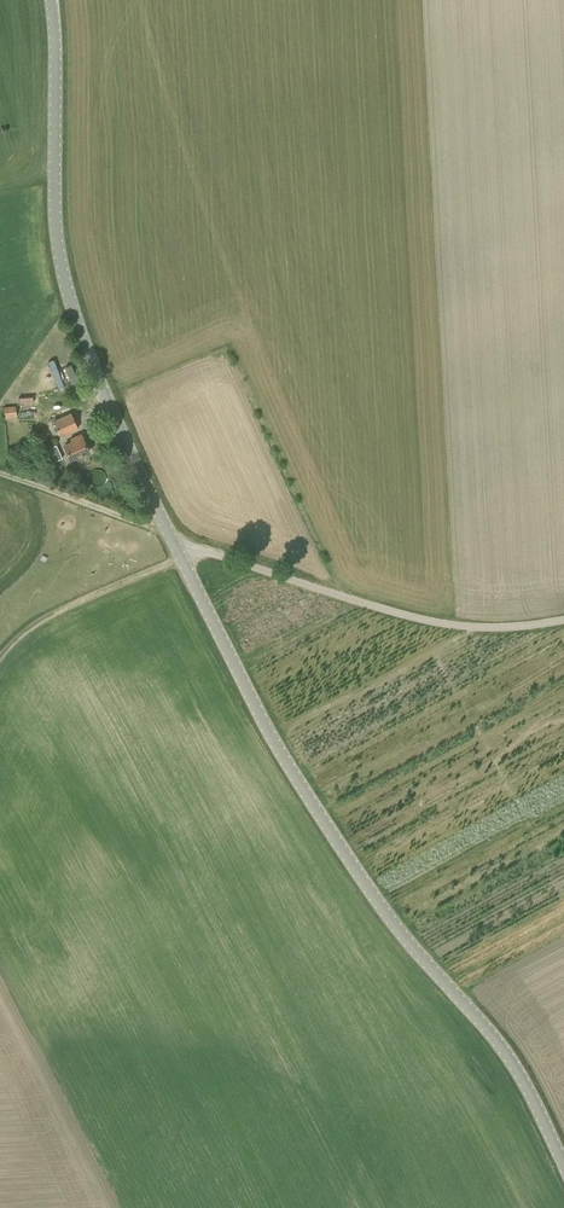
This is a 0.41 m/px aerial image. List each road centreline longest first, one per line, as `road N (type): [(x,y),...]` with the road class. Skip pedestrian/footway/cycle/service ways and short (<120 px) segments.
road 1 (unclassified): [(563,1162),(519,1068),(403,934),(276,742),(181,556)]
road 2 (unclassified): [(181,556),(77,324),(60,265),(51,0)]
road 3 (unclassified): [(563,623),(505,632),(451,628),(219,552),(181,556)]
road 4 (track): [(181,556),(46,614),(0,654)]
road 5 (track): [(169,533),(0,473)]

